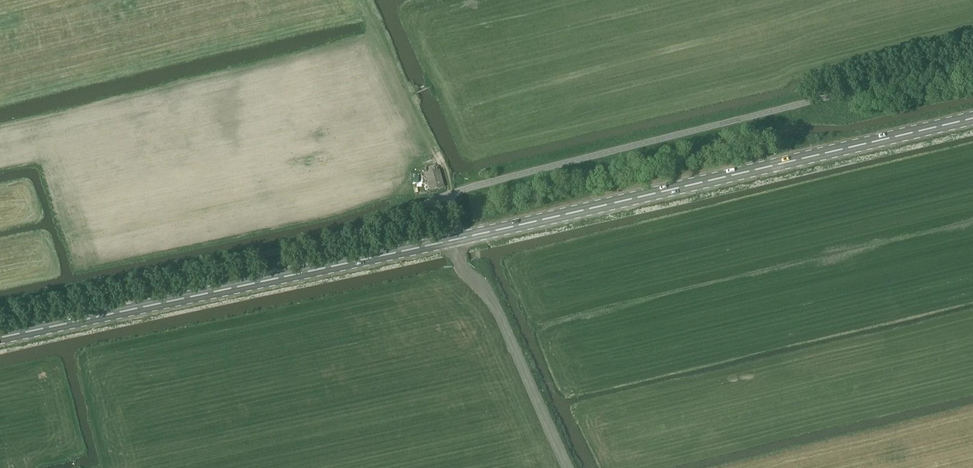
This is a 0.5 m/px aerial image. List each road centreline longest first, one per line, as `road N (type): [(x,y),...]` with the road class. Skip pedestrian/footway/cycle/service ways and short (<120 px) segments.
road 1 (secondary): [(0,338),(546,222),(972,119)]
road 2 (track): [(569,467),(497,310),(466,271),(460,238)]
road 3 (track): [(450,193),(443,163),(363,0)]

